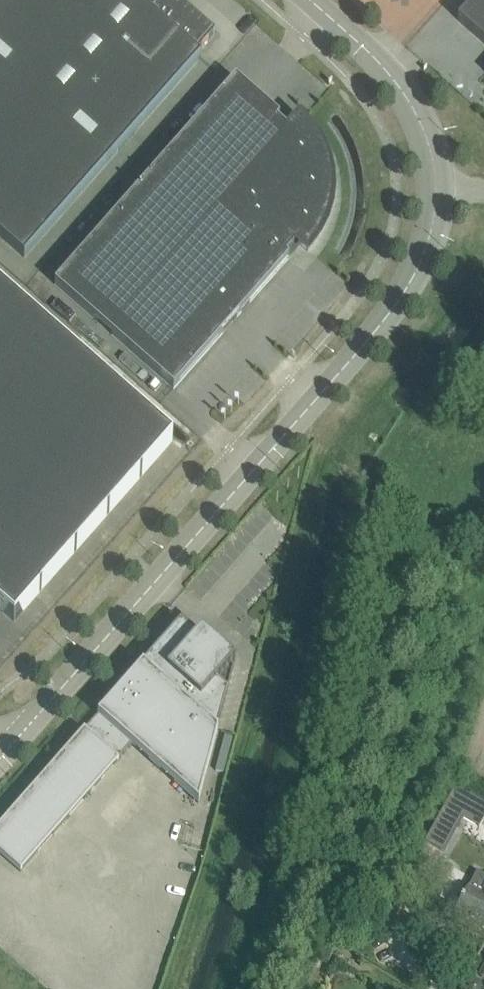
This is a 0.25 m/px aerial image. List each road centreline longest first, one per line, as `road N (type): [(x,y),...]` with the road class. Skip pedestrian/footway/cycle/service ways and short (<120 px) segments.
road 1 (unclassified): [(0,748),(371,335),(416,271),(439,210),(427,128),(379,58),(310,0)]

